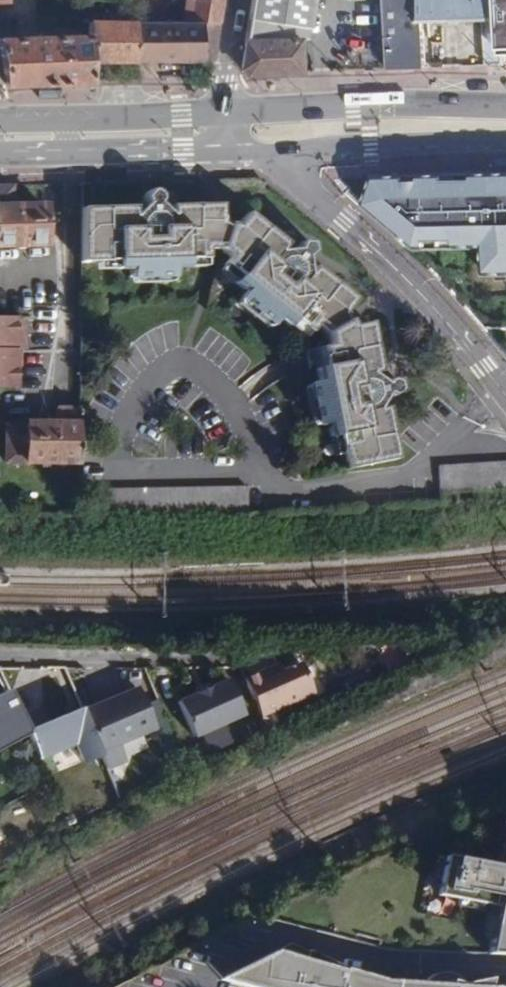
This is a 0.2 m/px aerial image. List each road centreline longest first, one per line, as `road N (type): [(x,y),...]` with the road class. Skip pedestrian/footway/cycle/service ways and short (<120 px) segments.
road 1 (tertiary): [(505,394),(417,288),(269,153)]
road 2 (primary): [(505,107),(225,114)]
road 3 (residential): [(65,152),(63,351),(46,372),(43,418)]
road 4 (primary): [(269,153),(505,137)]
road 5 (residential): [(0,659),(225,659)]
road 6 (primary): [(225,114),(65,120)]
road 7 (primary): [(65,152),(201,151)]

